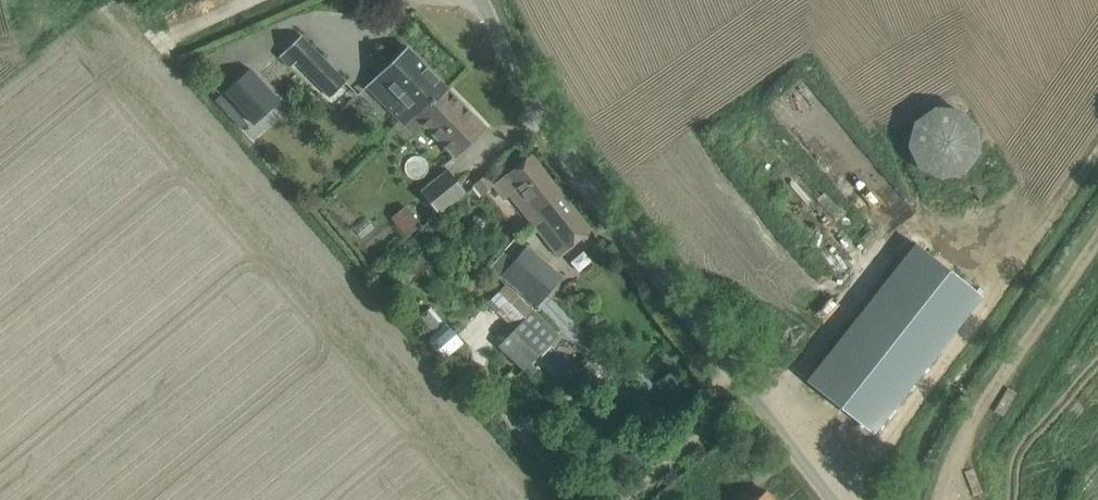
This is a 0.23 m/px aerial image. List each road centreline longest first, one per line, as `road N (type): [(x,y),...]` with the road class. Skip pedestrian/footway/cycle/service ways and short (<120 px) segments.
road 1 (unclassified): [(839,499),(551,133),(483,0)]
road 2 (track): [(947,499),(1011,368),(1097,253)]

